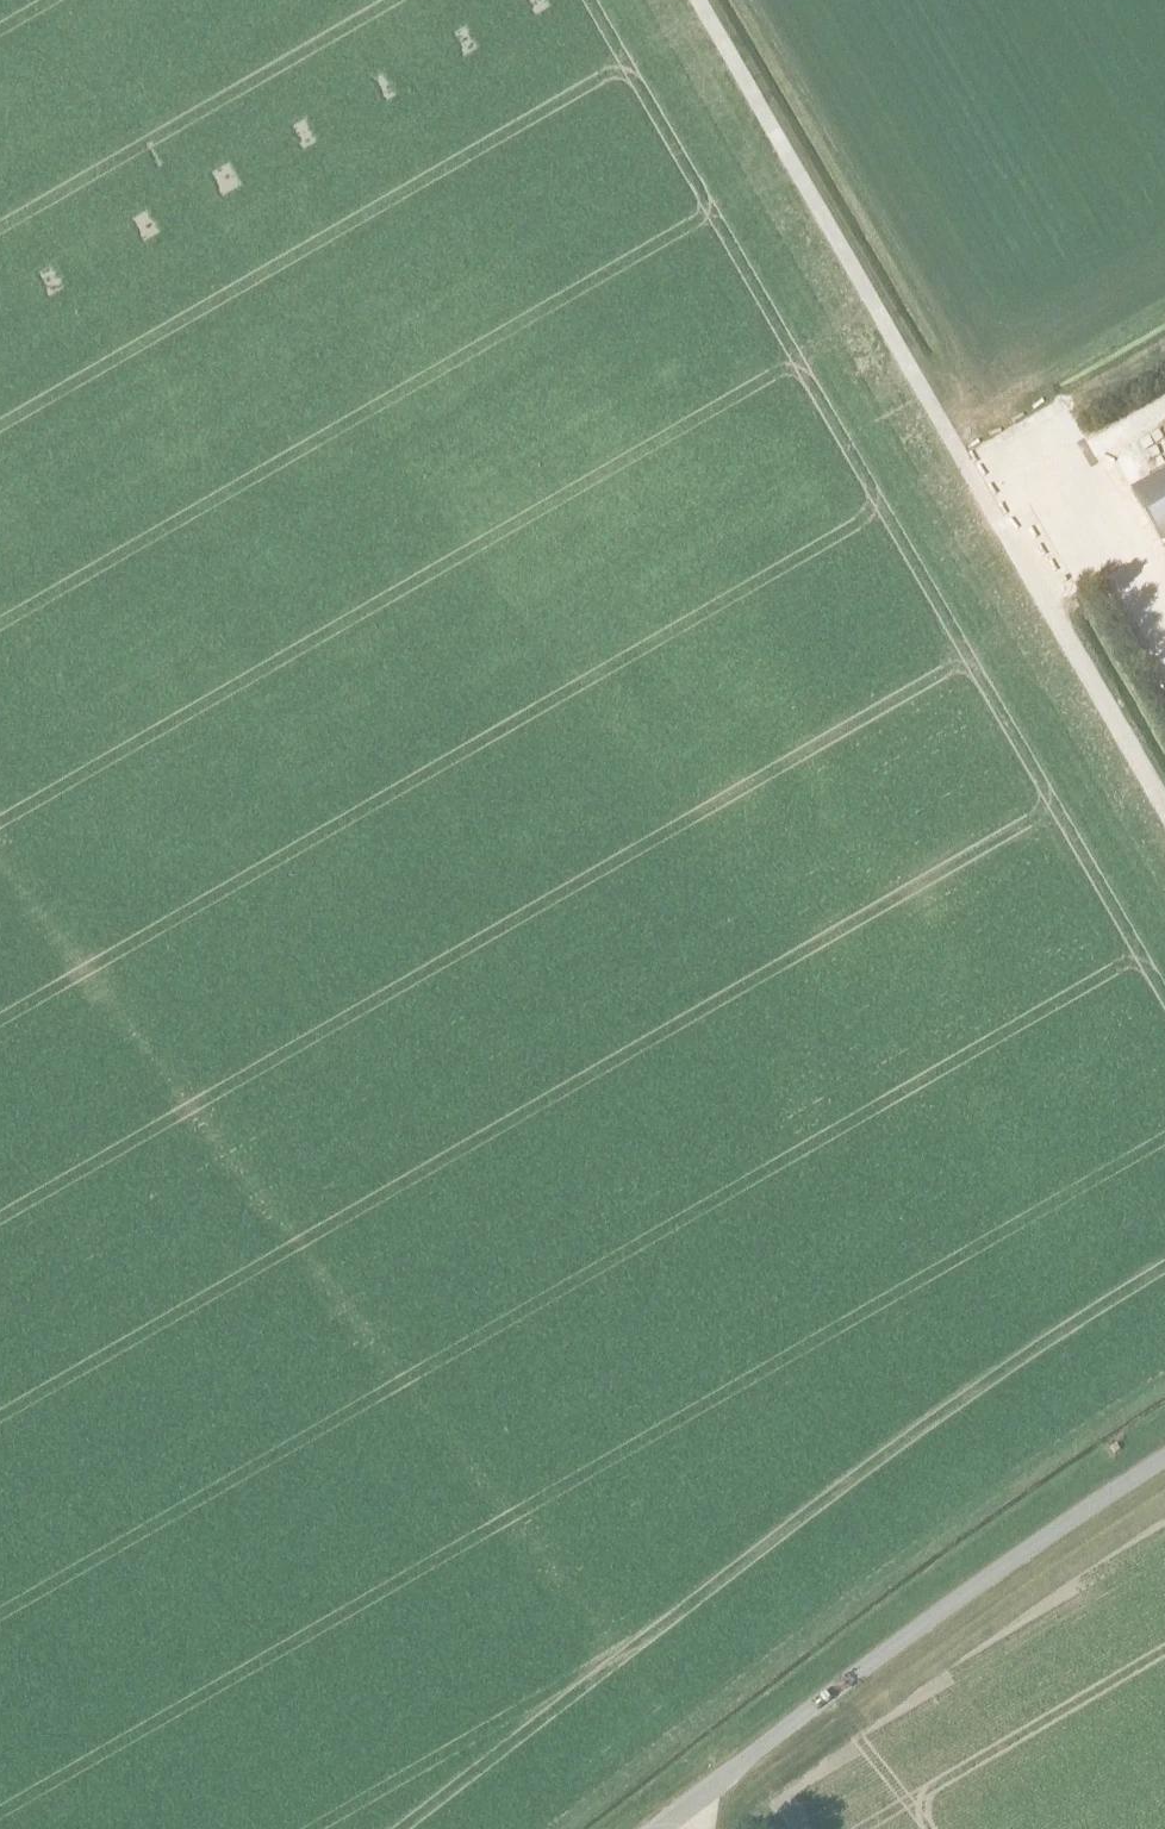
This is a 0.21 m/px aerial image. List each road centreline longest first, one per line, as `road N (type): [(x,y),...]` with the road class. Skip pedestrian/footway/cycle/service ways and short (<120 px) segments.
road 1 (unclassified): [(660,1828),(895,1645),(1164,1459)]

